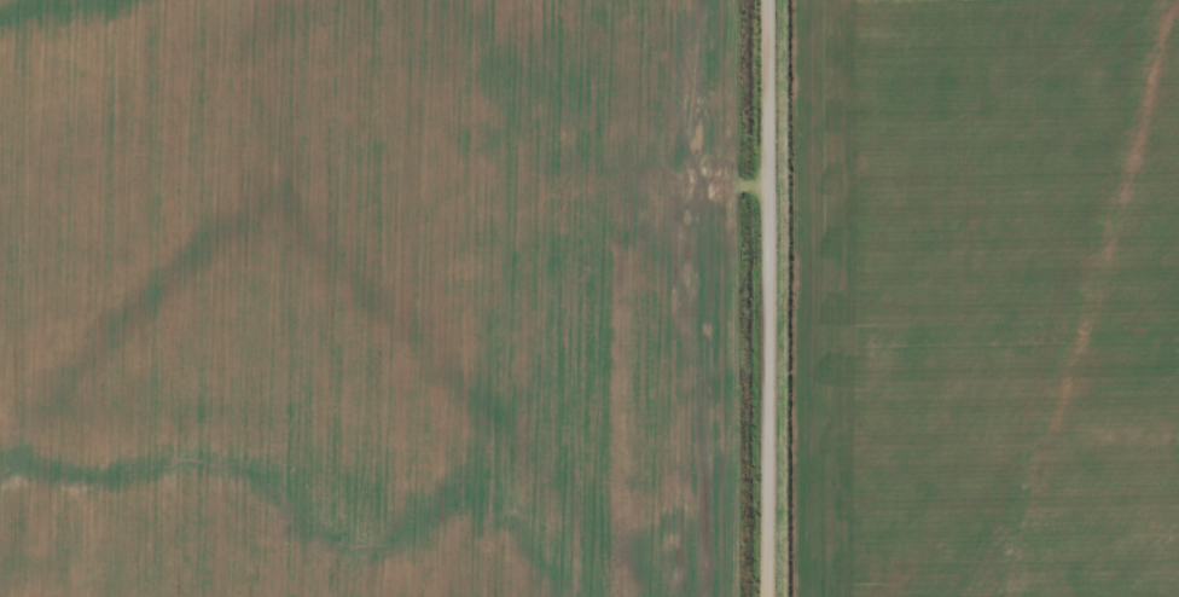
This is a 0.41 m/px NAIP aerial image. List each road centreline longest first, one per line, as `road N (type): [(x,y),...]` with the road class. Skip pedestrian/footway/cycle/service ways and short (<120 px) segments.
road 1 (residential): [(765,596),(766,0)]

